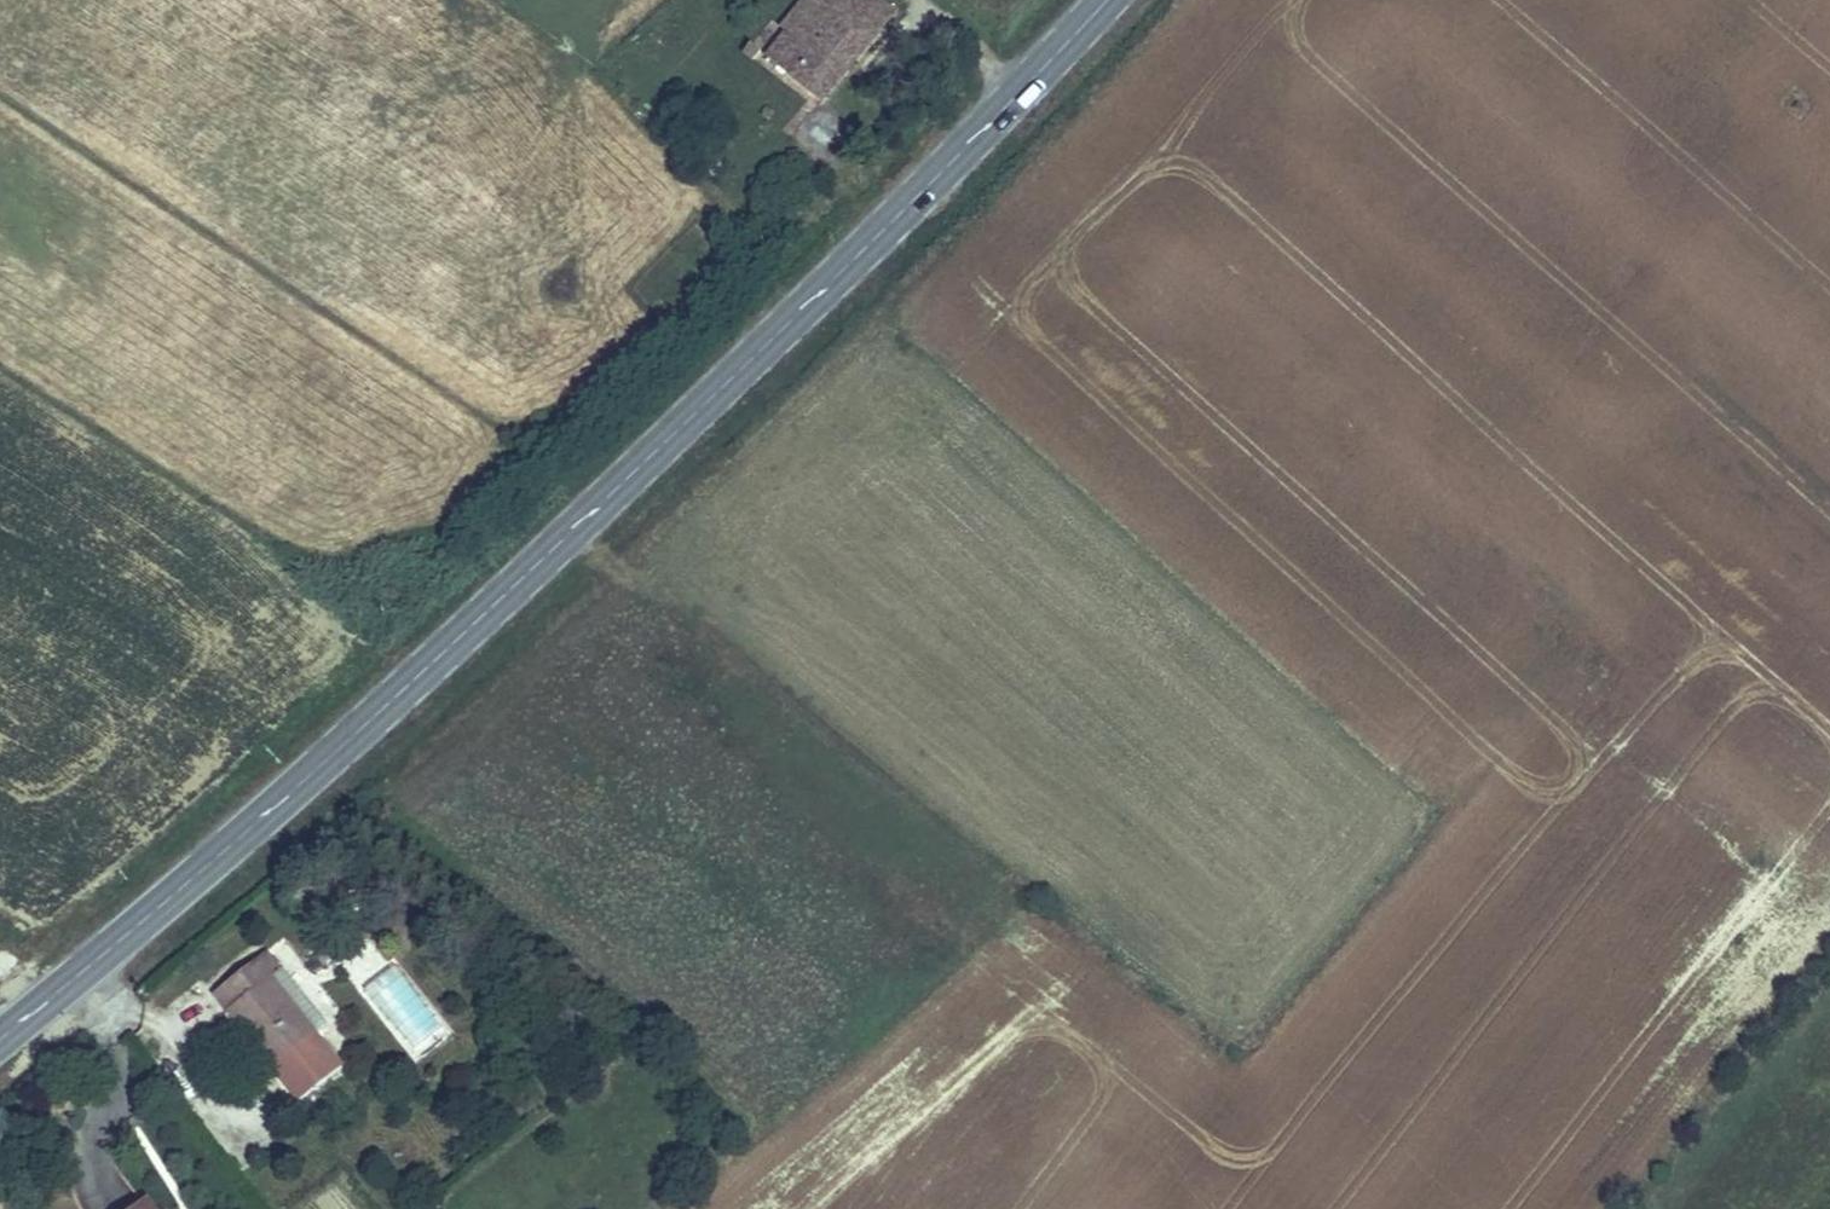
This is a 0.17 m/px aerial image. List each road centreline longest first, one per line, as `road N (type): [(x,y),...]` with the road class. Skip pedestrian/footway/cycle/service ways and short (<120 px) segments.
road 1 (secondary): [(1103,0),(464,630),(0,1040)]

